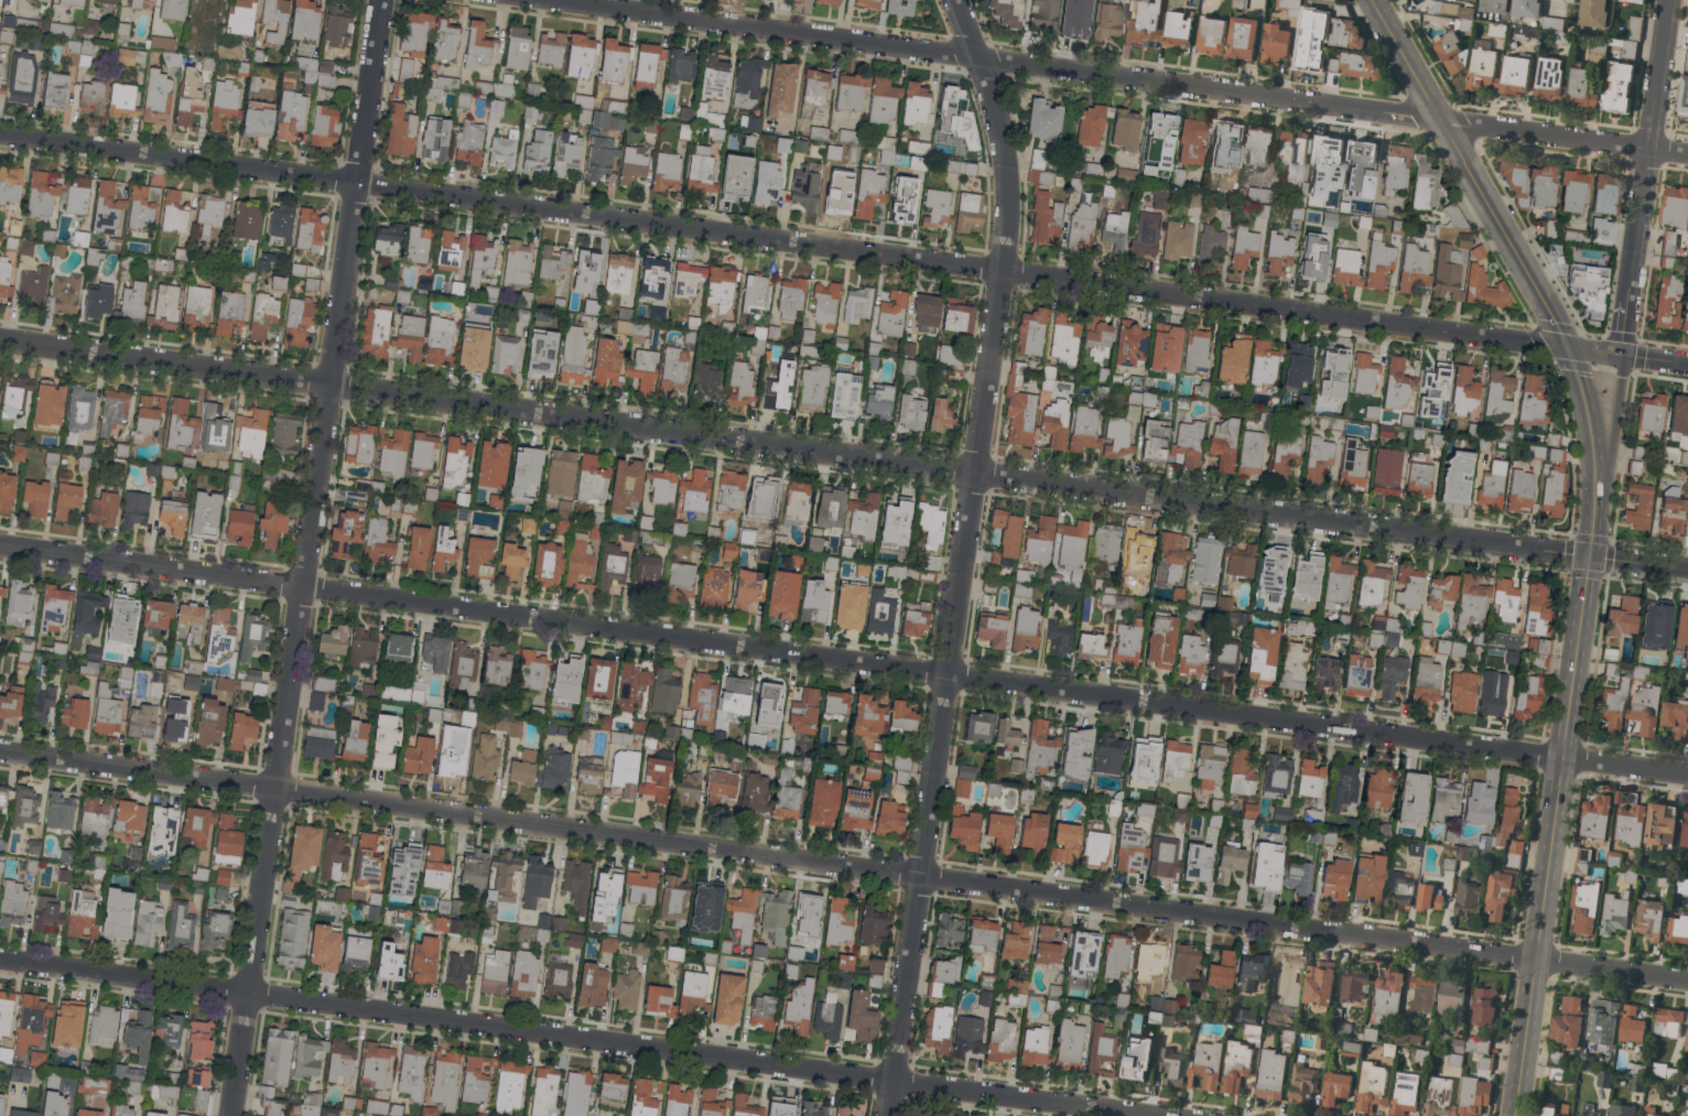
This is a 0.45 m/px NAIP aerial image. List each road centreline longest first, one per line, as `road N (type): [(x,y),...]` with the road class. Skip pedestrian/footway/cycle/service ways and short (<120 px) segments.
road 1 (residential): [(1687,776),(0,546)]
road 2 (residential): [(0,752),(1687,980)]
road 3 (residential): [(1569,348),(0,134)]
road 4 (residential): [(1149,1115),(0,961)]
road 5 (residential): [(956,0),(996,107),(1010,194),(1008,237),(889,1115)]
road 6 (tertiary): [(382,0),(233,1115)]
road 7 (residential): [(976,473),(0,341)]
road 8 (residential): [(1441,121),(554,0)]
road 9 (residential): [(1591,557),(976,473)]
road 10 (tertiary): [(1562,758),(1514,1115)]
road 11 (residential): [(1669,0),(1625,357)]
road 12 (residential): [(1687,155),(1441,121)]
road 13 (tertiary): [(1591,557),(1562,758)]
road 14 (tertiary): [(1441,121),(1514,248)]
road 15 (tertiary): [(1370,0),(1441,121)]

